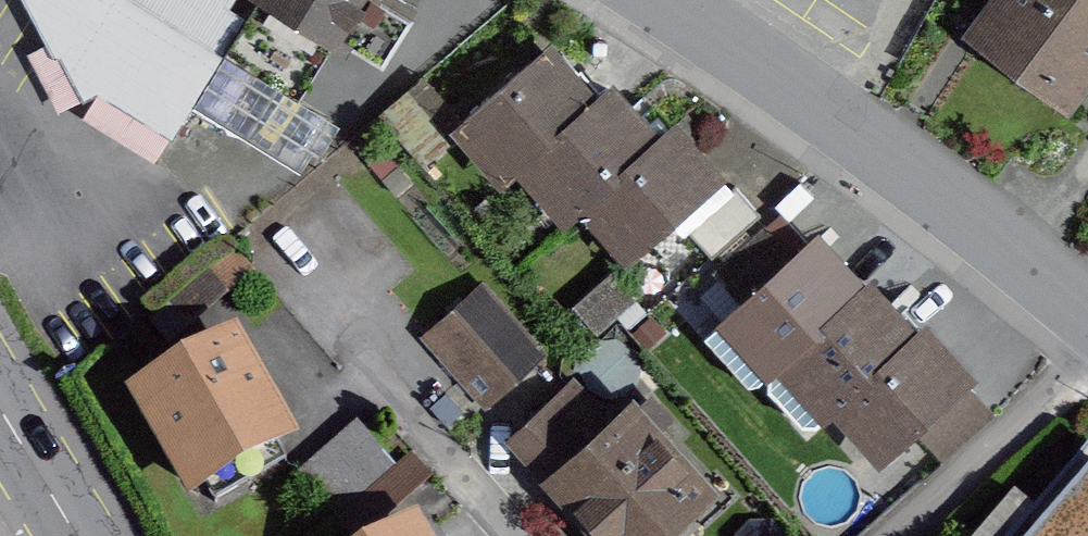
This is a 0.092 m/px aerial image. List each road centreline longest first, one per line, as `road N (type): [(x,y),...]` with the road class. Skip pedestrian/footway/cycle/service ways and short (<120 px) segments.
road 1 (unclassified): [(1087,311),(957,201),(668,0)]
road 2 (residential): [(901,535),(1087,361)]
road 3 (primary): [(0,407),(80,535)]

